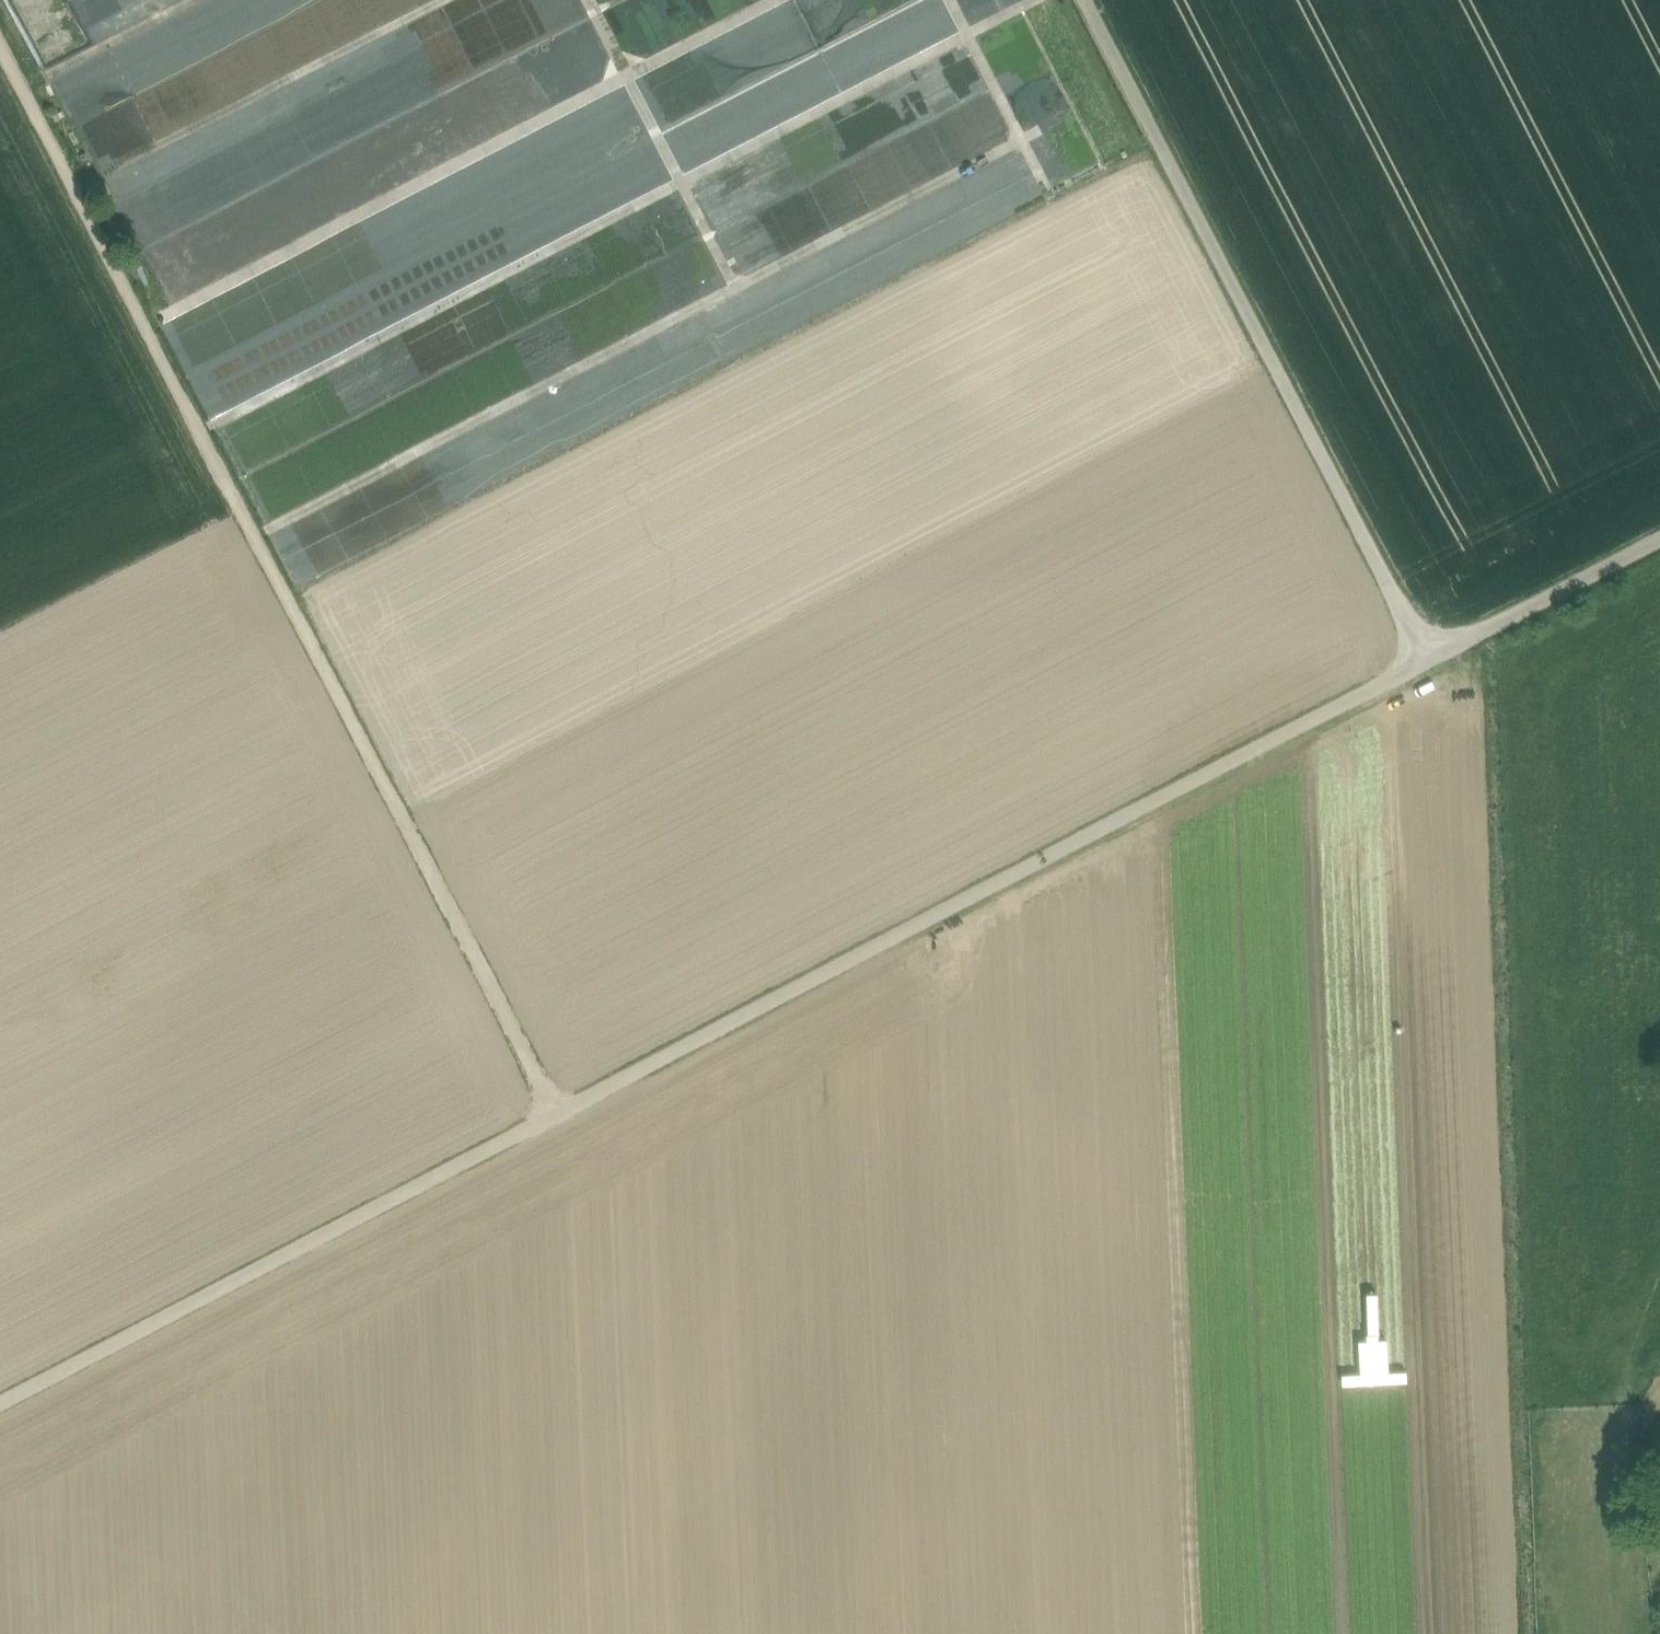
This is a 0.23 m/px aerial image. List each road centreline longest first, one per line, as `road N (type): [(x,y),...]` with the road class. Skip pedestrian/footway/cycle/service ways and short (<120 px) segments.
road 1 (track): [(0,1402),(1429,657)]
road 2 (track): [(0,46),(554,1111)]
road 3 (track): [(1429,657),(1092,0)]
road 4 (track): [(143,323),(781,0)]
road 5 (track): [(1429,657),(1659,536)]

